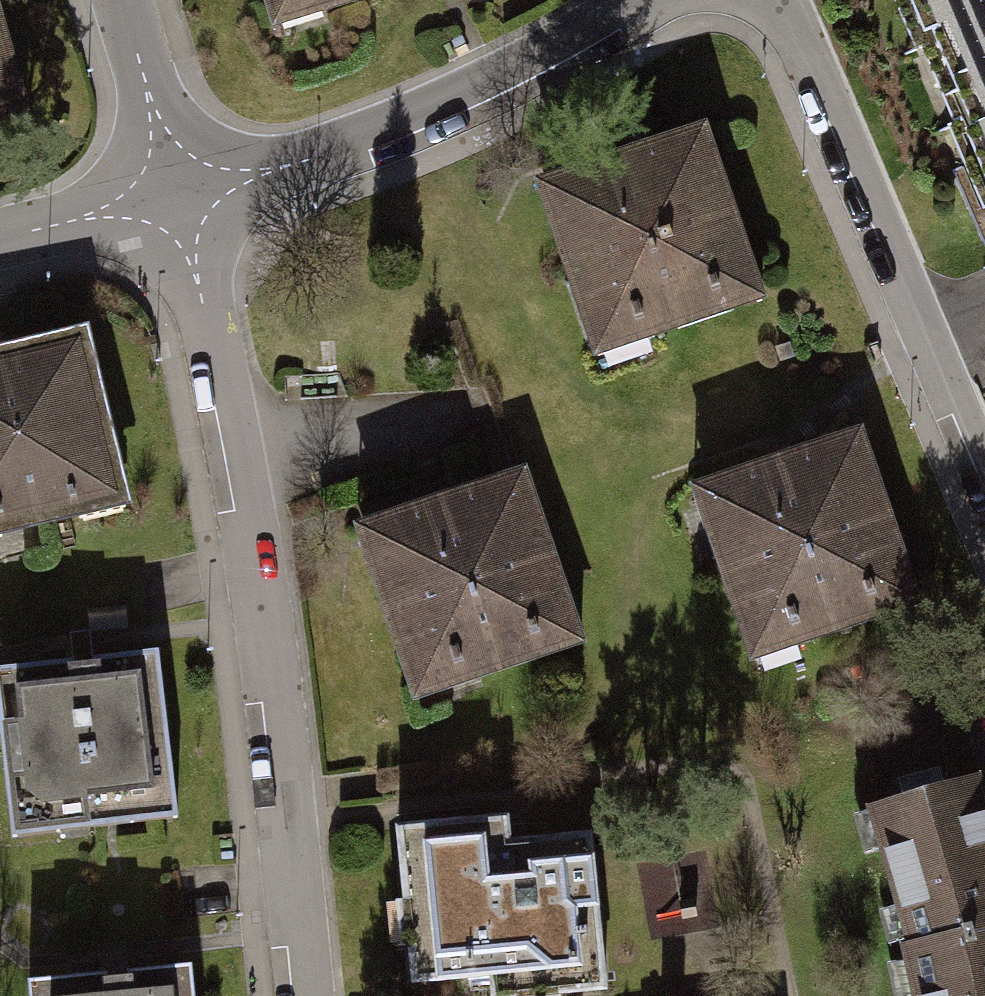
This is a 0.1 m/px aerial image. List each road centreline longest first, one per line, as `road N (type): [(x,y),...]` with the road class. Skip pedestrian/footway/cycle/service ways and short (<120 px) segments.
road 1 (residential): [(173,197),(202,299),(293,807),(315,995)]
road 2 (residential): [(776,0),(984,478)]
road 3 (residential): [(649,0),(395,125),(173,197)]
road 4 (residential): [(120,0),(173,197)]
road 5 (residential): [(173,197),(0,239)]

